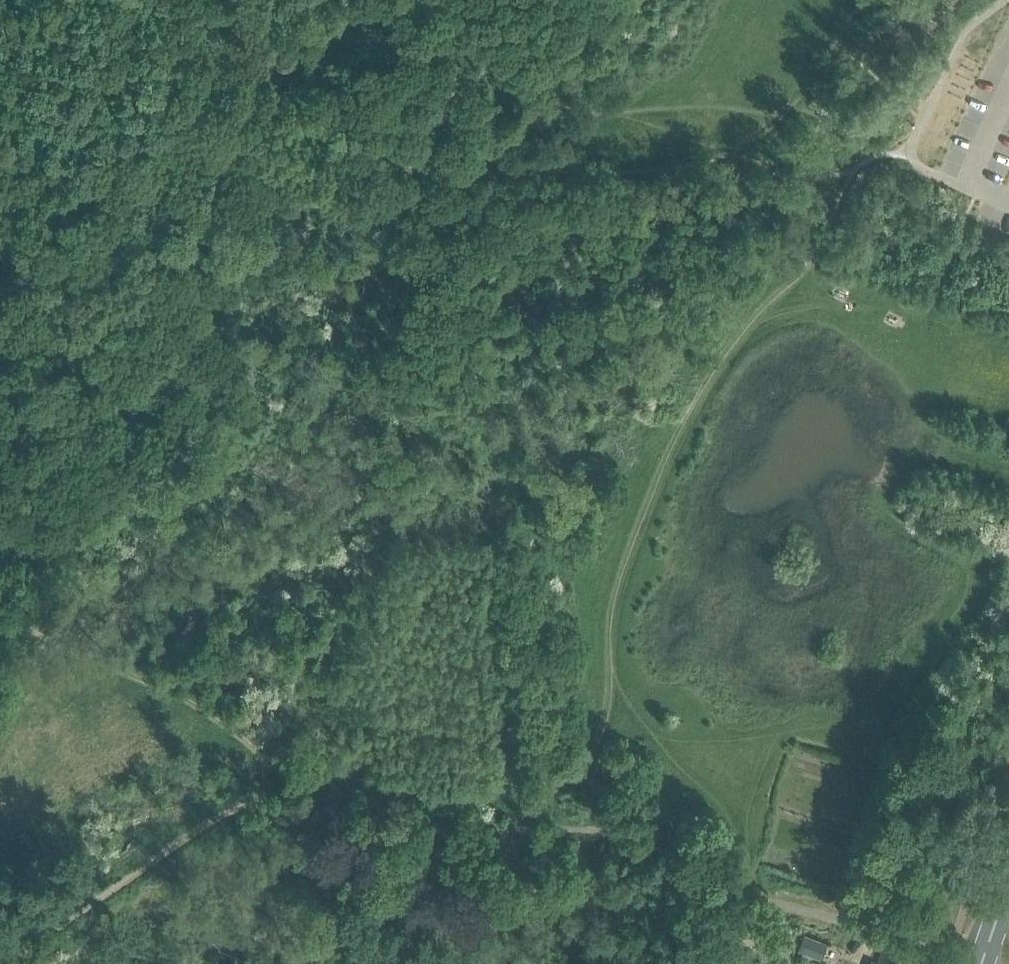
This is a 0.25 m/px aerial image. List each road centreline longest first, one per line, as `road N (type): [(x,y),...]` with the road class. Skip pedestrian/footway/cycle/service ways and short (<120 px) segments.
road 1 (track): [(949,955),(840,914),(767,898),(272,815),(201,829),(1,963)]
road 2 (track): [(907,161),(871,164),(854,178),(799,283),(719,348),(607,628),(611,670),(641,721),(729,800),(750,837),(767,898)]

